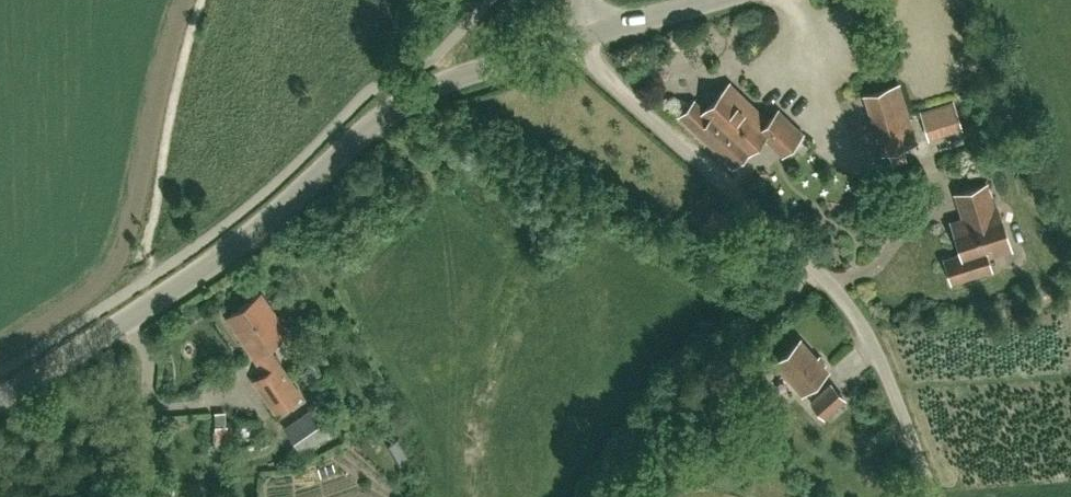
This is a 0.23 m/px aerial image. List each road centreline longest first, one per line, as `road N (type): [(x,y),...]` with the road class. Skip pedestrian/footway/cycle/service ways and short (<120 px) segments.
road 1 (unclassified): [(0,398),(172,292),(400,102),(442,81),(581,39)]
road 2 (unclassified): [(937,496),(875,352),(823,277),(604,75),(581,39)]
road 3 (unclassified): [(581,39),(704,0)]

